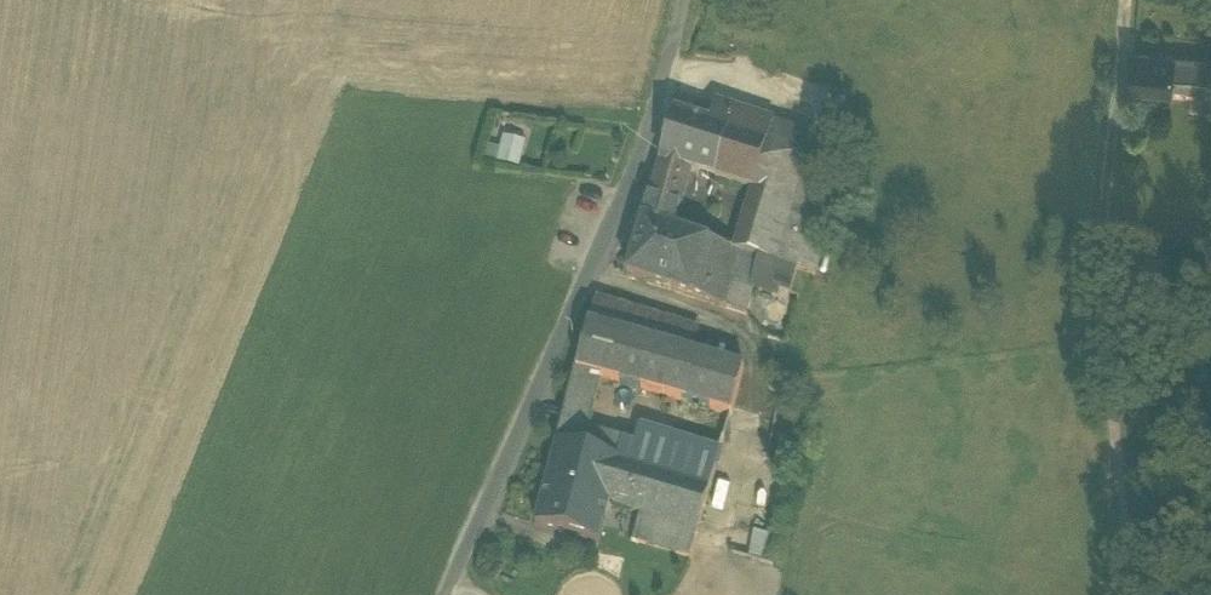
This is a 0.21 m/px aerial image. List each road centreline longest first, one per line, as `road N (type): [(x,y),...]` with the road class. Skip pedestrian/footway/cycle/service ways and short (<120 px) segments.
road 1 (residential): [(446,594),(632,181),(682,0)]
road 2 (unclassified): [(1125,0),(1099,229),(1127,594)]

